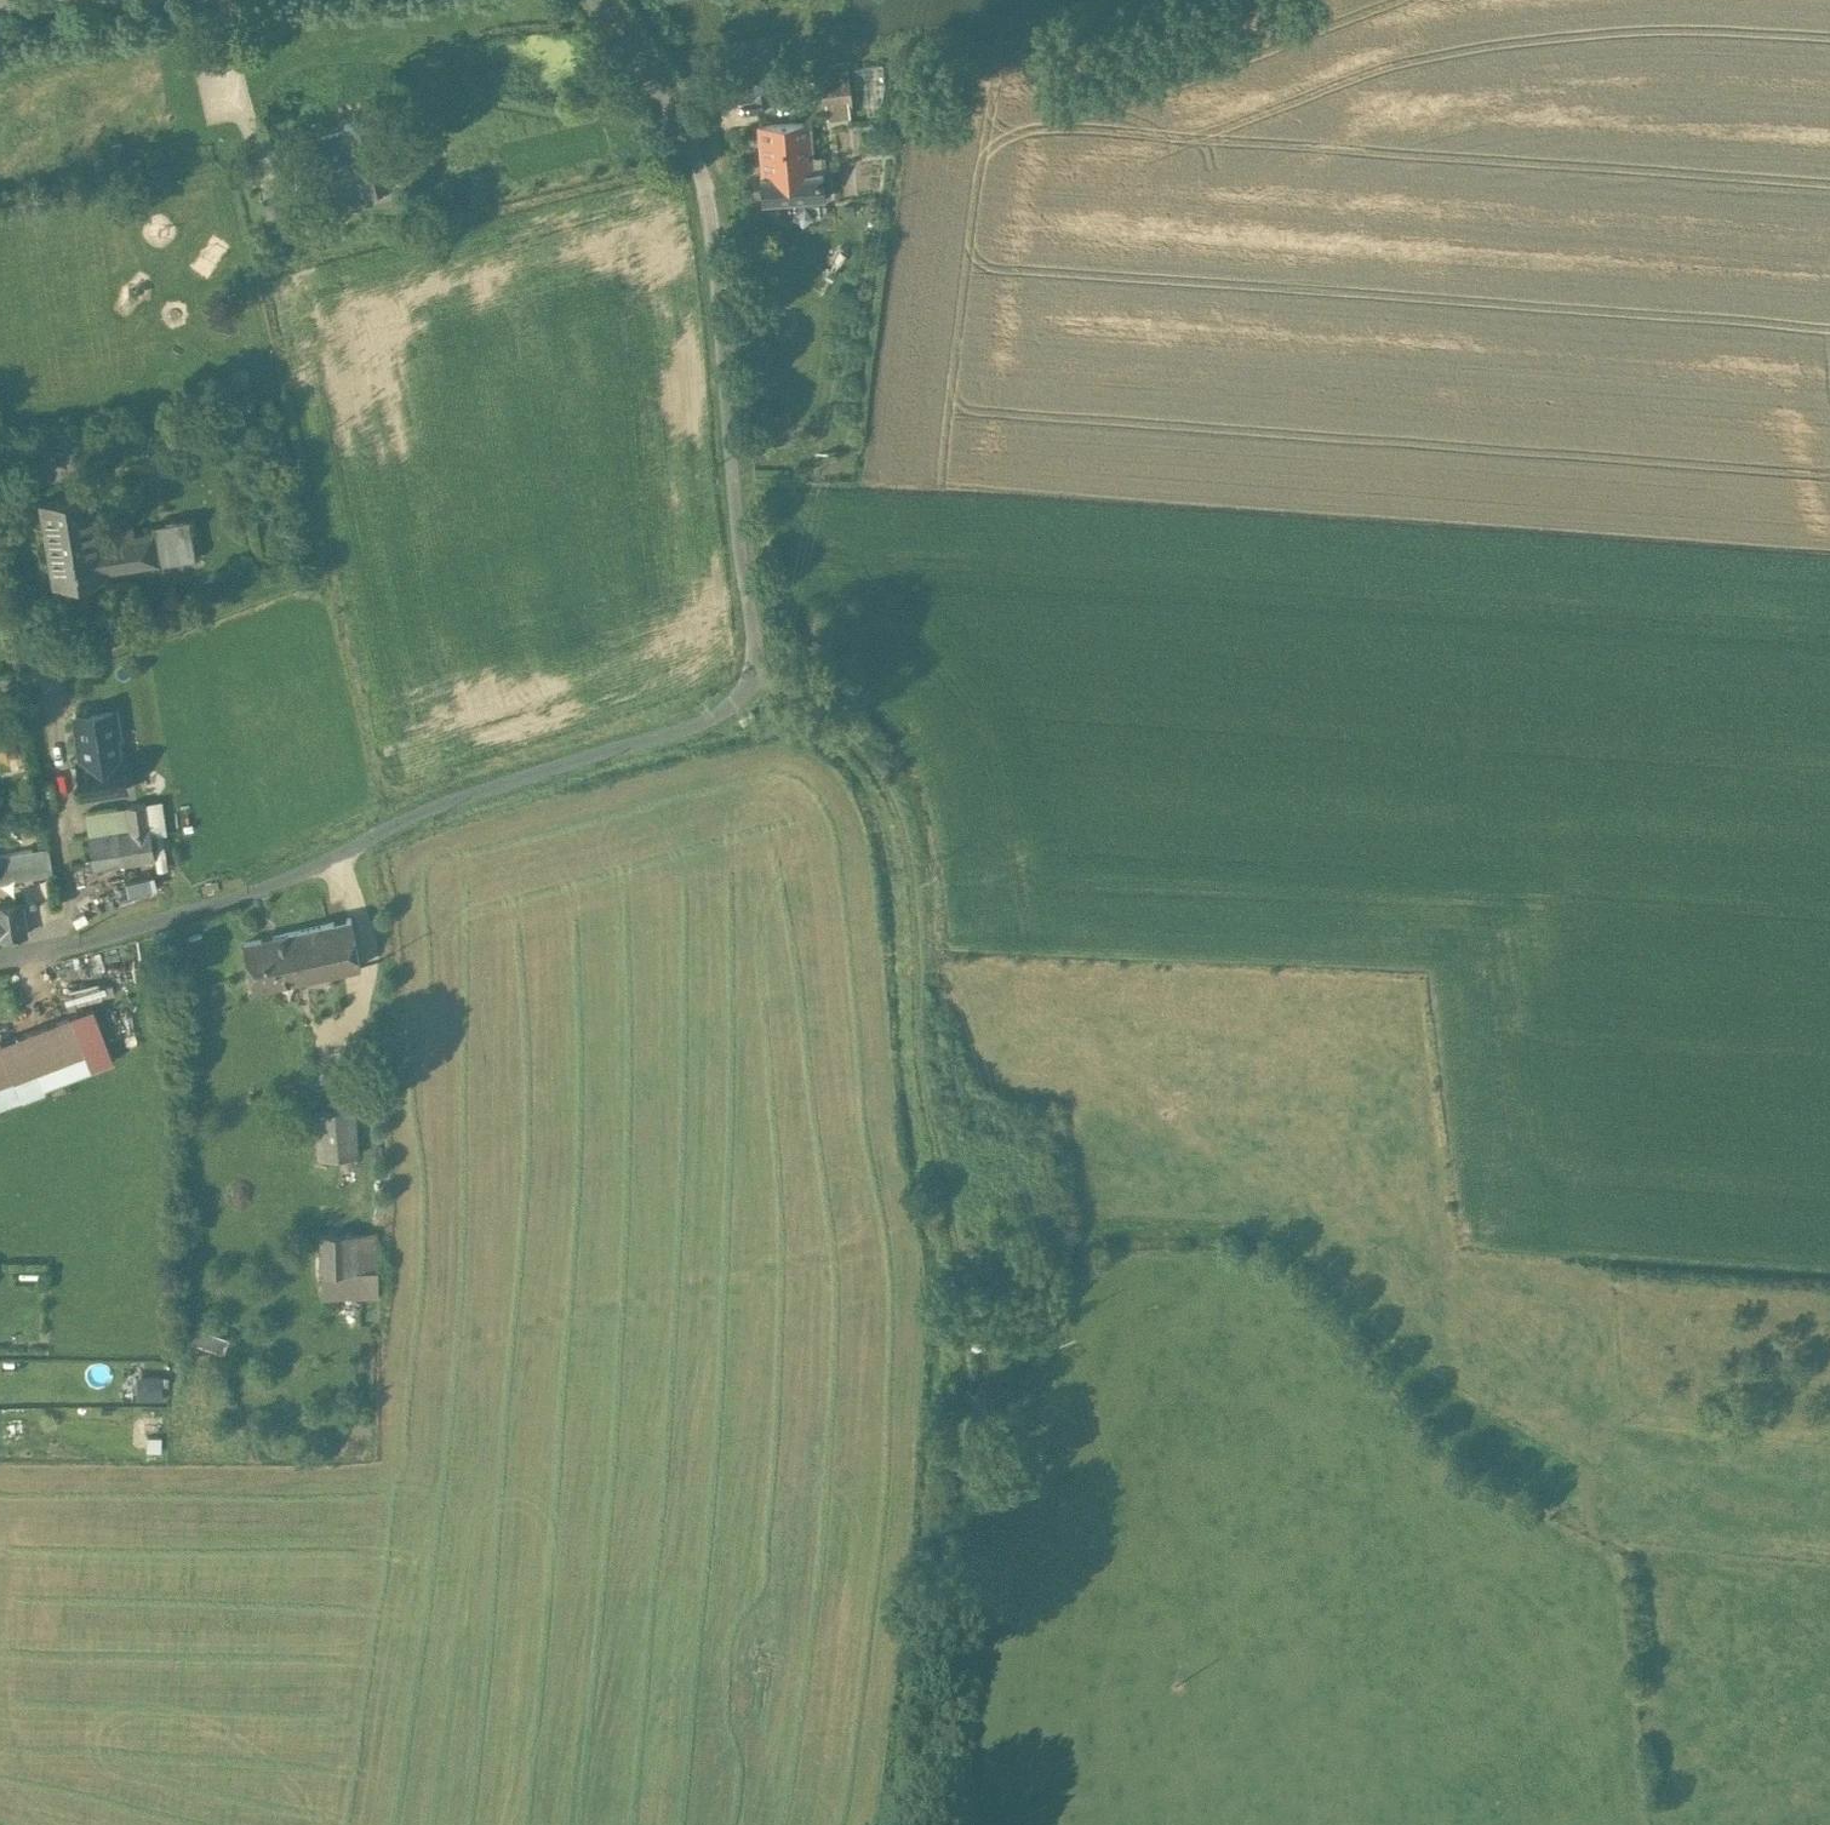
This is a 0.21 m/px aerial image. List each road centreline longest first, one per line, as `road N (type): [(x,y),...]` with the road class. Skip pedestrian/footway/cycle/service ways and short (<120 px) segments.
road 1 (residential): [(602,0),(691,140),(708,207),(749,683),(692,727),(185,910),(0,958)]
road 2 (track): [(749,683),(822,709),(871,773),(911,891),(929,1096),(959,1273),(961,1408),(923,1824)]

